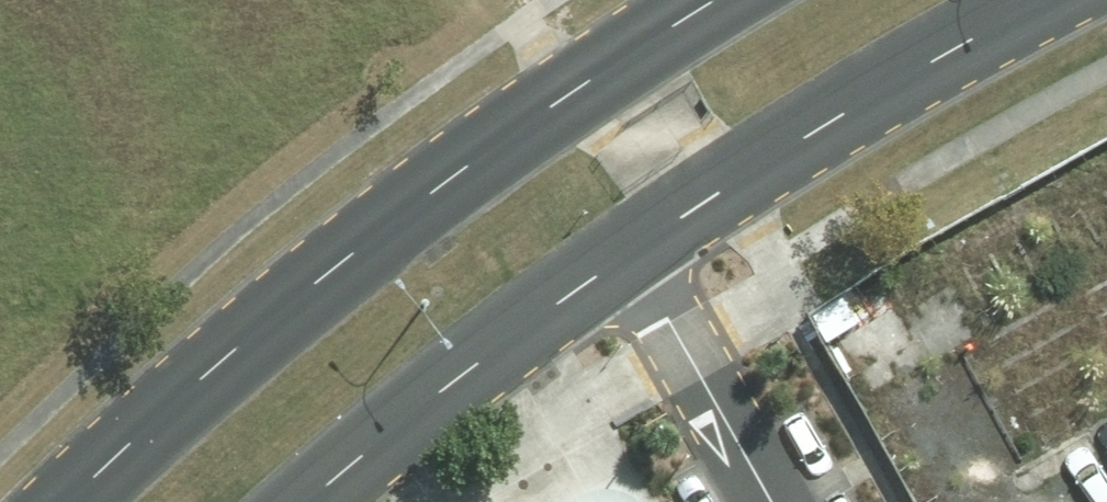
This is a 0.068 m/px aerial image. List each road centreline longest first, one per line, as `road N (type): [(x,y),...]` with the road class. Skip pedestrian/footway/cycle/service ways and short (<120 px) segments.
road 1 (secondary): [(68,501),(317,281),(568,94),(720,0)]
road 2 (secondary): [(1056,0),(627,250)]
road 3 (secondary): [(627,250),(304,501)]
road 4 (residential): [(627,250),(666,301),(780,501)]

